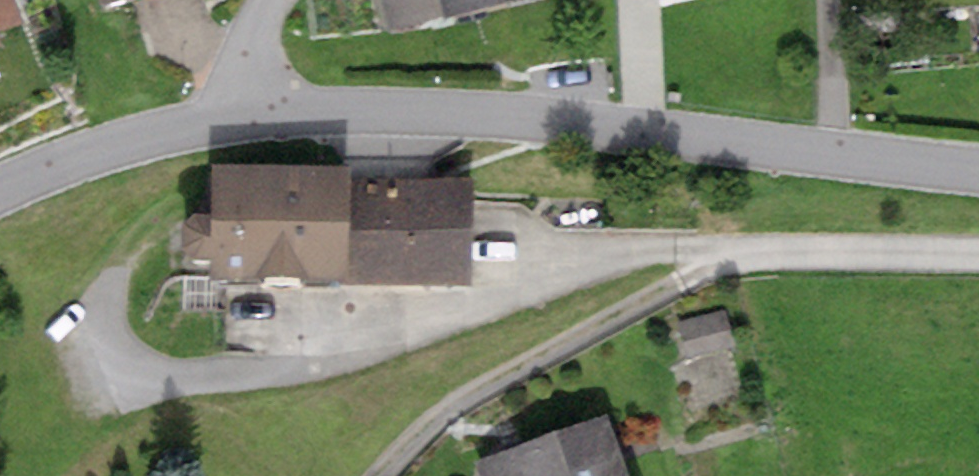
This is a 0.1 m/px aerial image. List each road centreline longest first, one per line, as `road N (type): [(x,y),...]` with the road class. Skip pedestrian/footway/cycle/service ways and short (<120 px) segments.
road 1 (residential): [(978,166),(465,114),(241,116)]
road 2 (residential): [(241,116),(139,131),(0,183)]
road 3 (residential): [(978,251),(740,249)]
road 4 (residential): [(241,116),(243,44),(271,0)]

